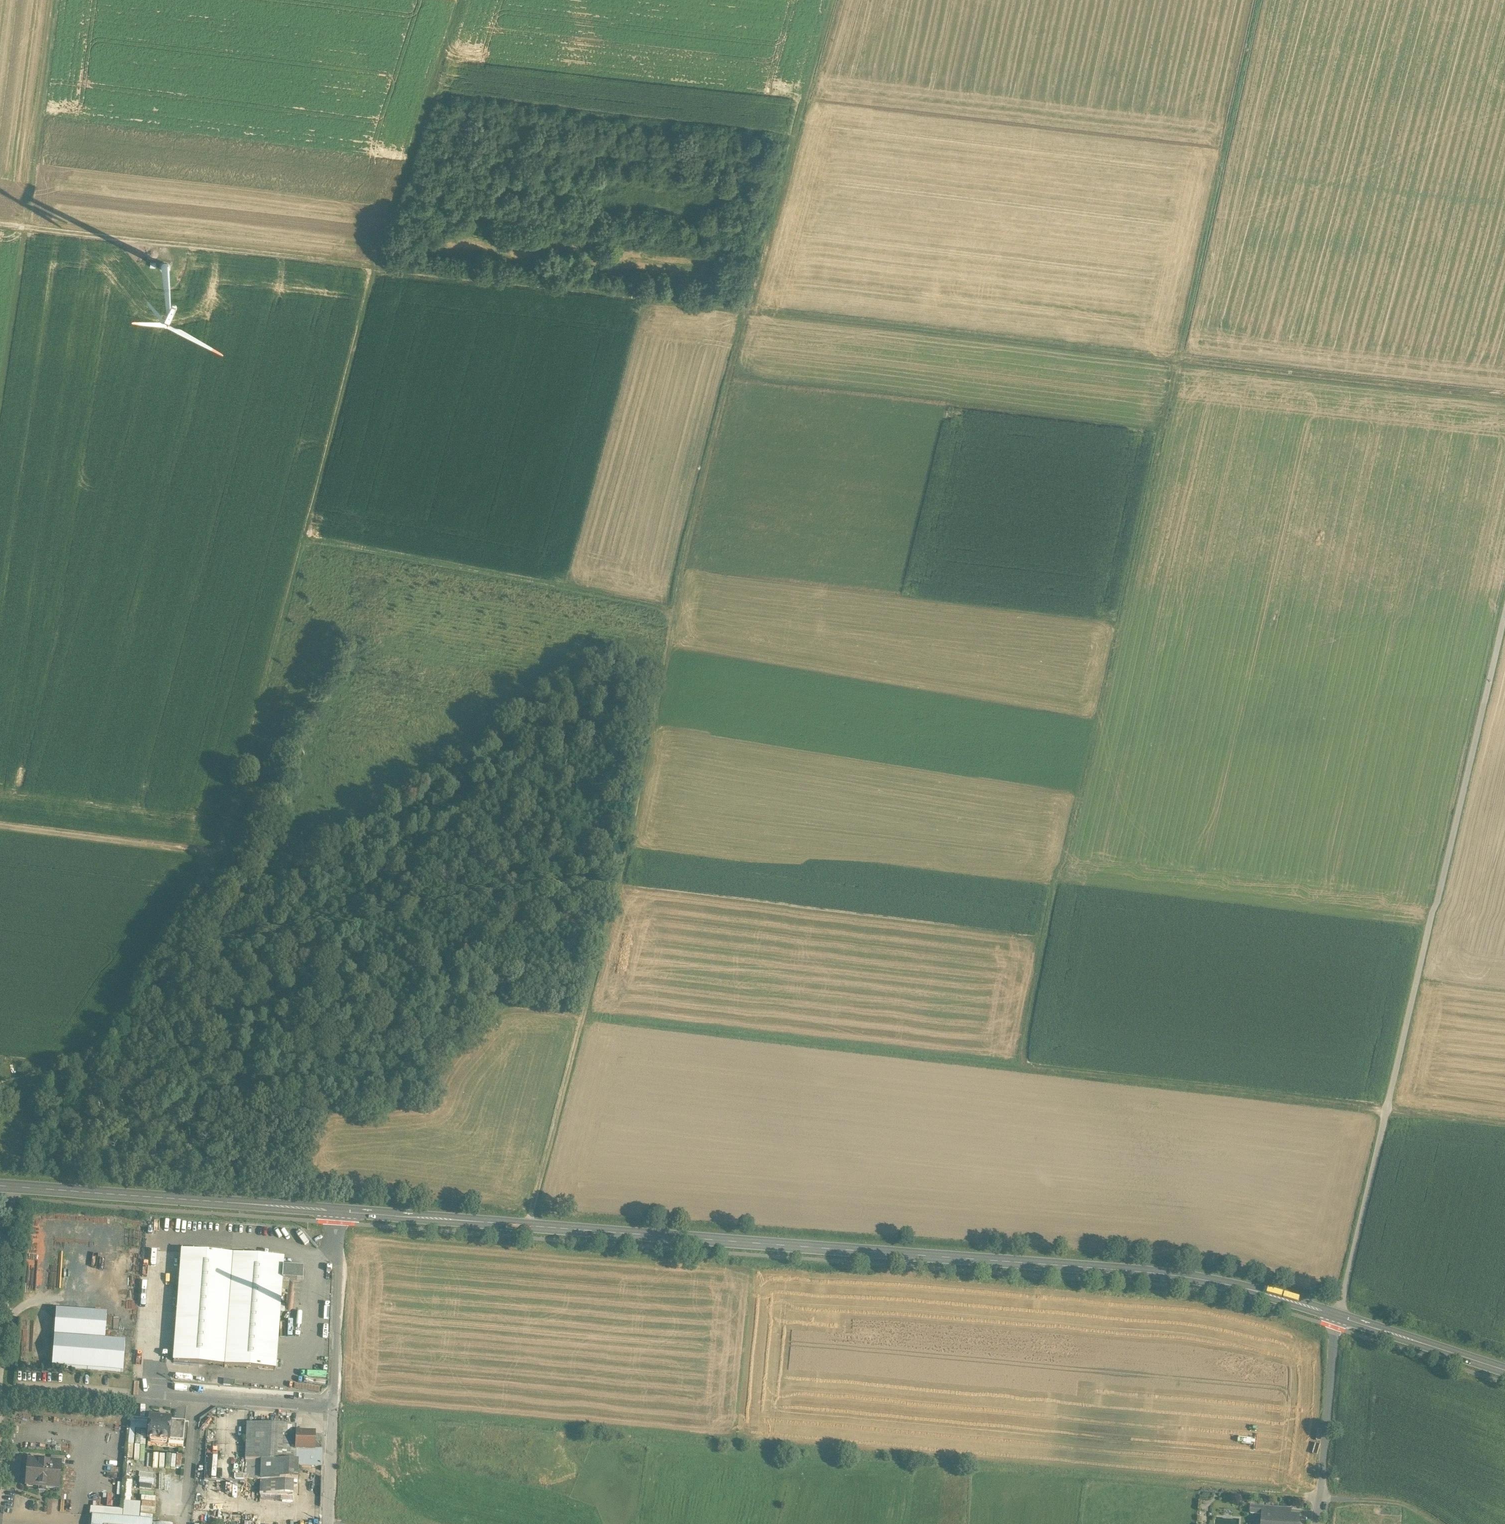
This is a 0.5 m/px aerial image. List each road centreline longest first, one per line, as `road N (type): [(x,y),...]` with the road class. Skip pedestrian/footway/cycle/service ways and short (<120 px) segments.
road 1 (track): [(1030,1084),(1265,0)]
road 2 (secondary): [(1336,1323),(1173,1283),(338,1219)]
road 3 (track): [(1318,1504),(335,1412)]
road 4 (track): [(589,1035),(1504,1139)]
road 5 (track): [(1504,396),(755,316)]
road 6 (track): [(755,316),(698,520),(636,846),(589,1035)]
road 7 (track): [(1336,1323),(1504,613)]
road 8 (track): [(380,273),(225,865)]
road 9 (track): [(0,434),(61,0)]
road 10 (track): [(307,547),(681,617)]
road 11 (track): [(380,273),(755,316)]
road 12 (track): [(0,1113),(96,1081),(225,865)]
road 13 (secondary): [(338,1219),(0,1194)]
road 14 (track): [(755,316),(839,0)]
road 15 (residential): [(330,1523),(338,1219)]
road 16 (track): [(466,0),(380,273)]
road 17 (track): [(0,831),(225,865)]
road 18 (track): [(167,250),(380,273)]
road 19 (track): [(589,1035),(527,1234)]
road 20 (unclassified): [(1336,1323),(1318,1504)]
road 21 (secondary): [(1504,1380),(1336,1323)]
road 22 (residential): [(11,1326),(0,1461)]
road 23 (track): [(15,1195),(11,1326)]

